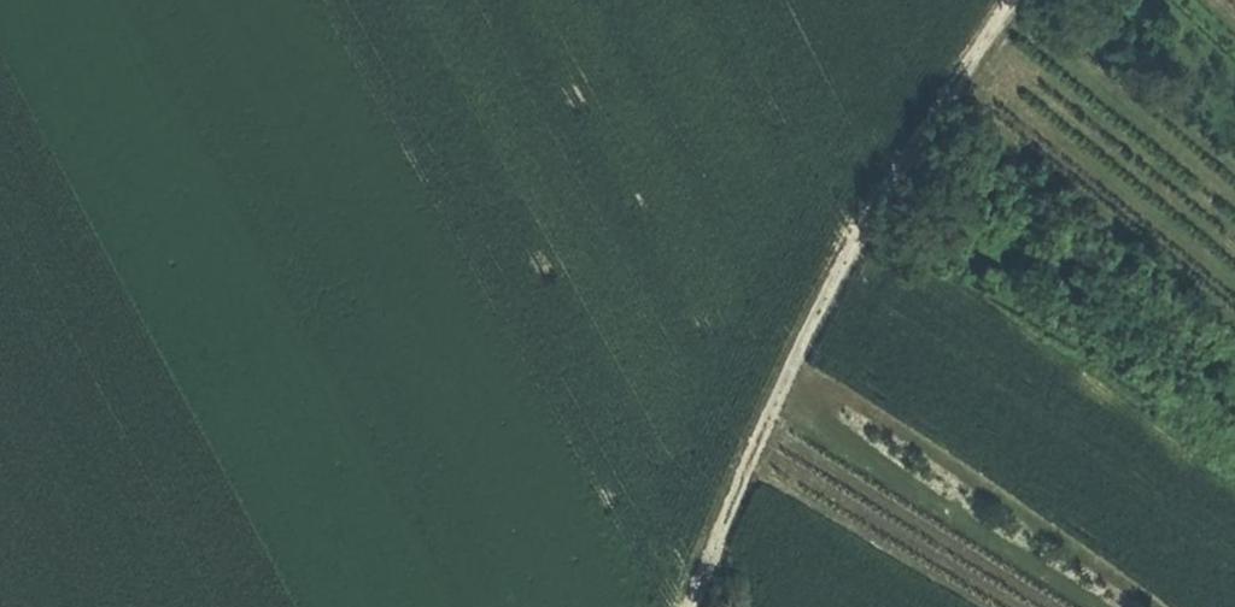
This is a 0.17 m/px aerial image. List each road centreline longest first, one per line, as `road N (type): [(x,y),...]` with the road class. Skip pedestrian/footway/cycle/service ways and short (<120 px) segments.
road 1 (track): [(695,606),(783,397),(873,213),(1015,0)]

